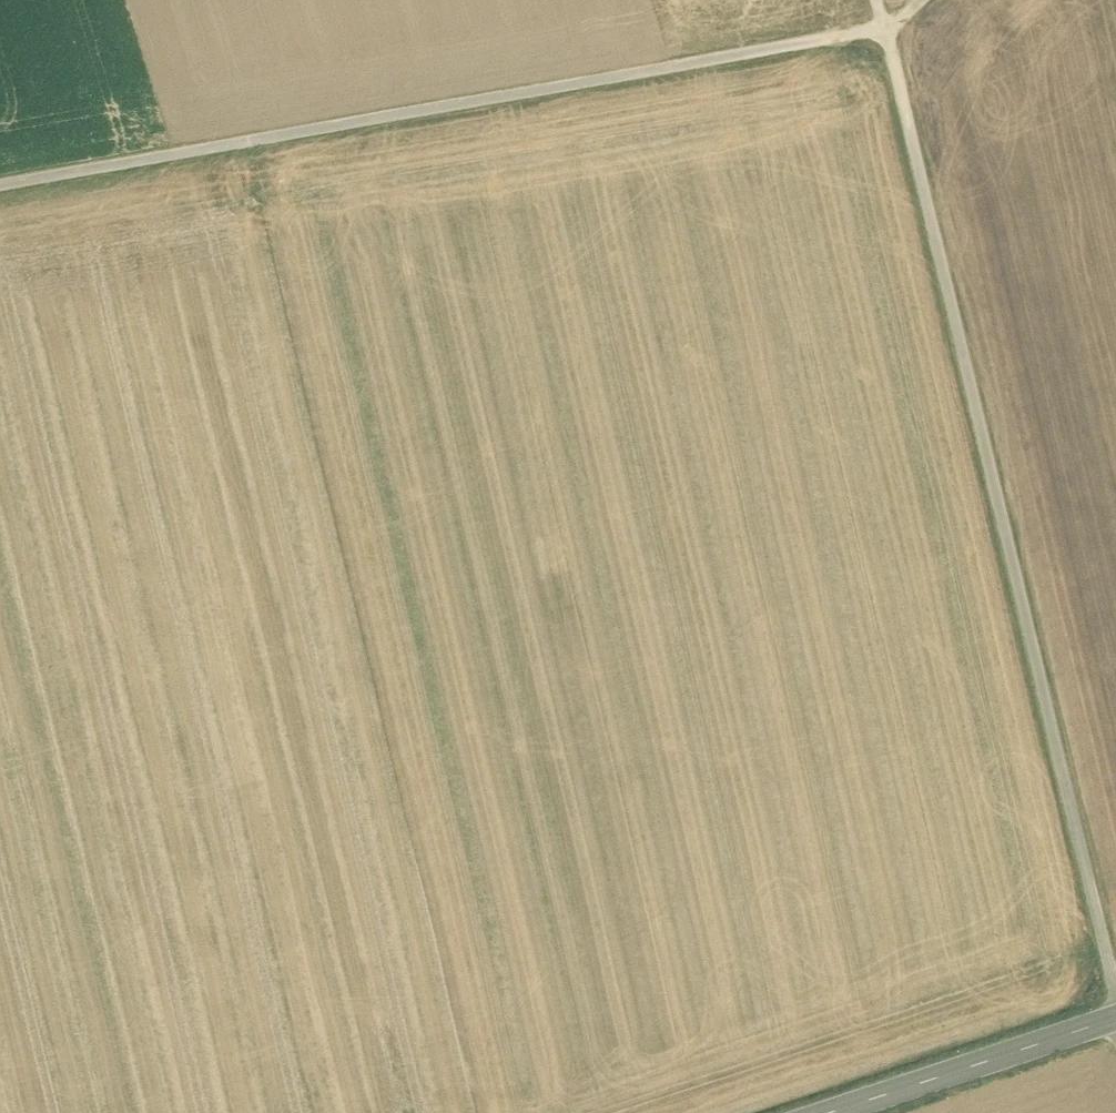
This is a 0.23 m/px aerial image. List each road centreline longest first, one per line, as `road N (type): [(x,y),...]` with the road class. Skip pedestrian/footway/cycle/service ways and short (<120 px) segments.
road 1 (track): [(879,0),(1115,1000)]
road 2 (track): [(920,0),(888,30),(0,183)]
road 3 (secondary): [(1115,1019),(834,1112)]

